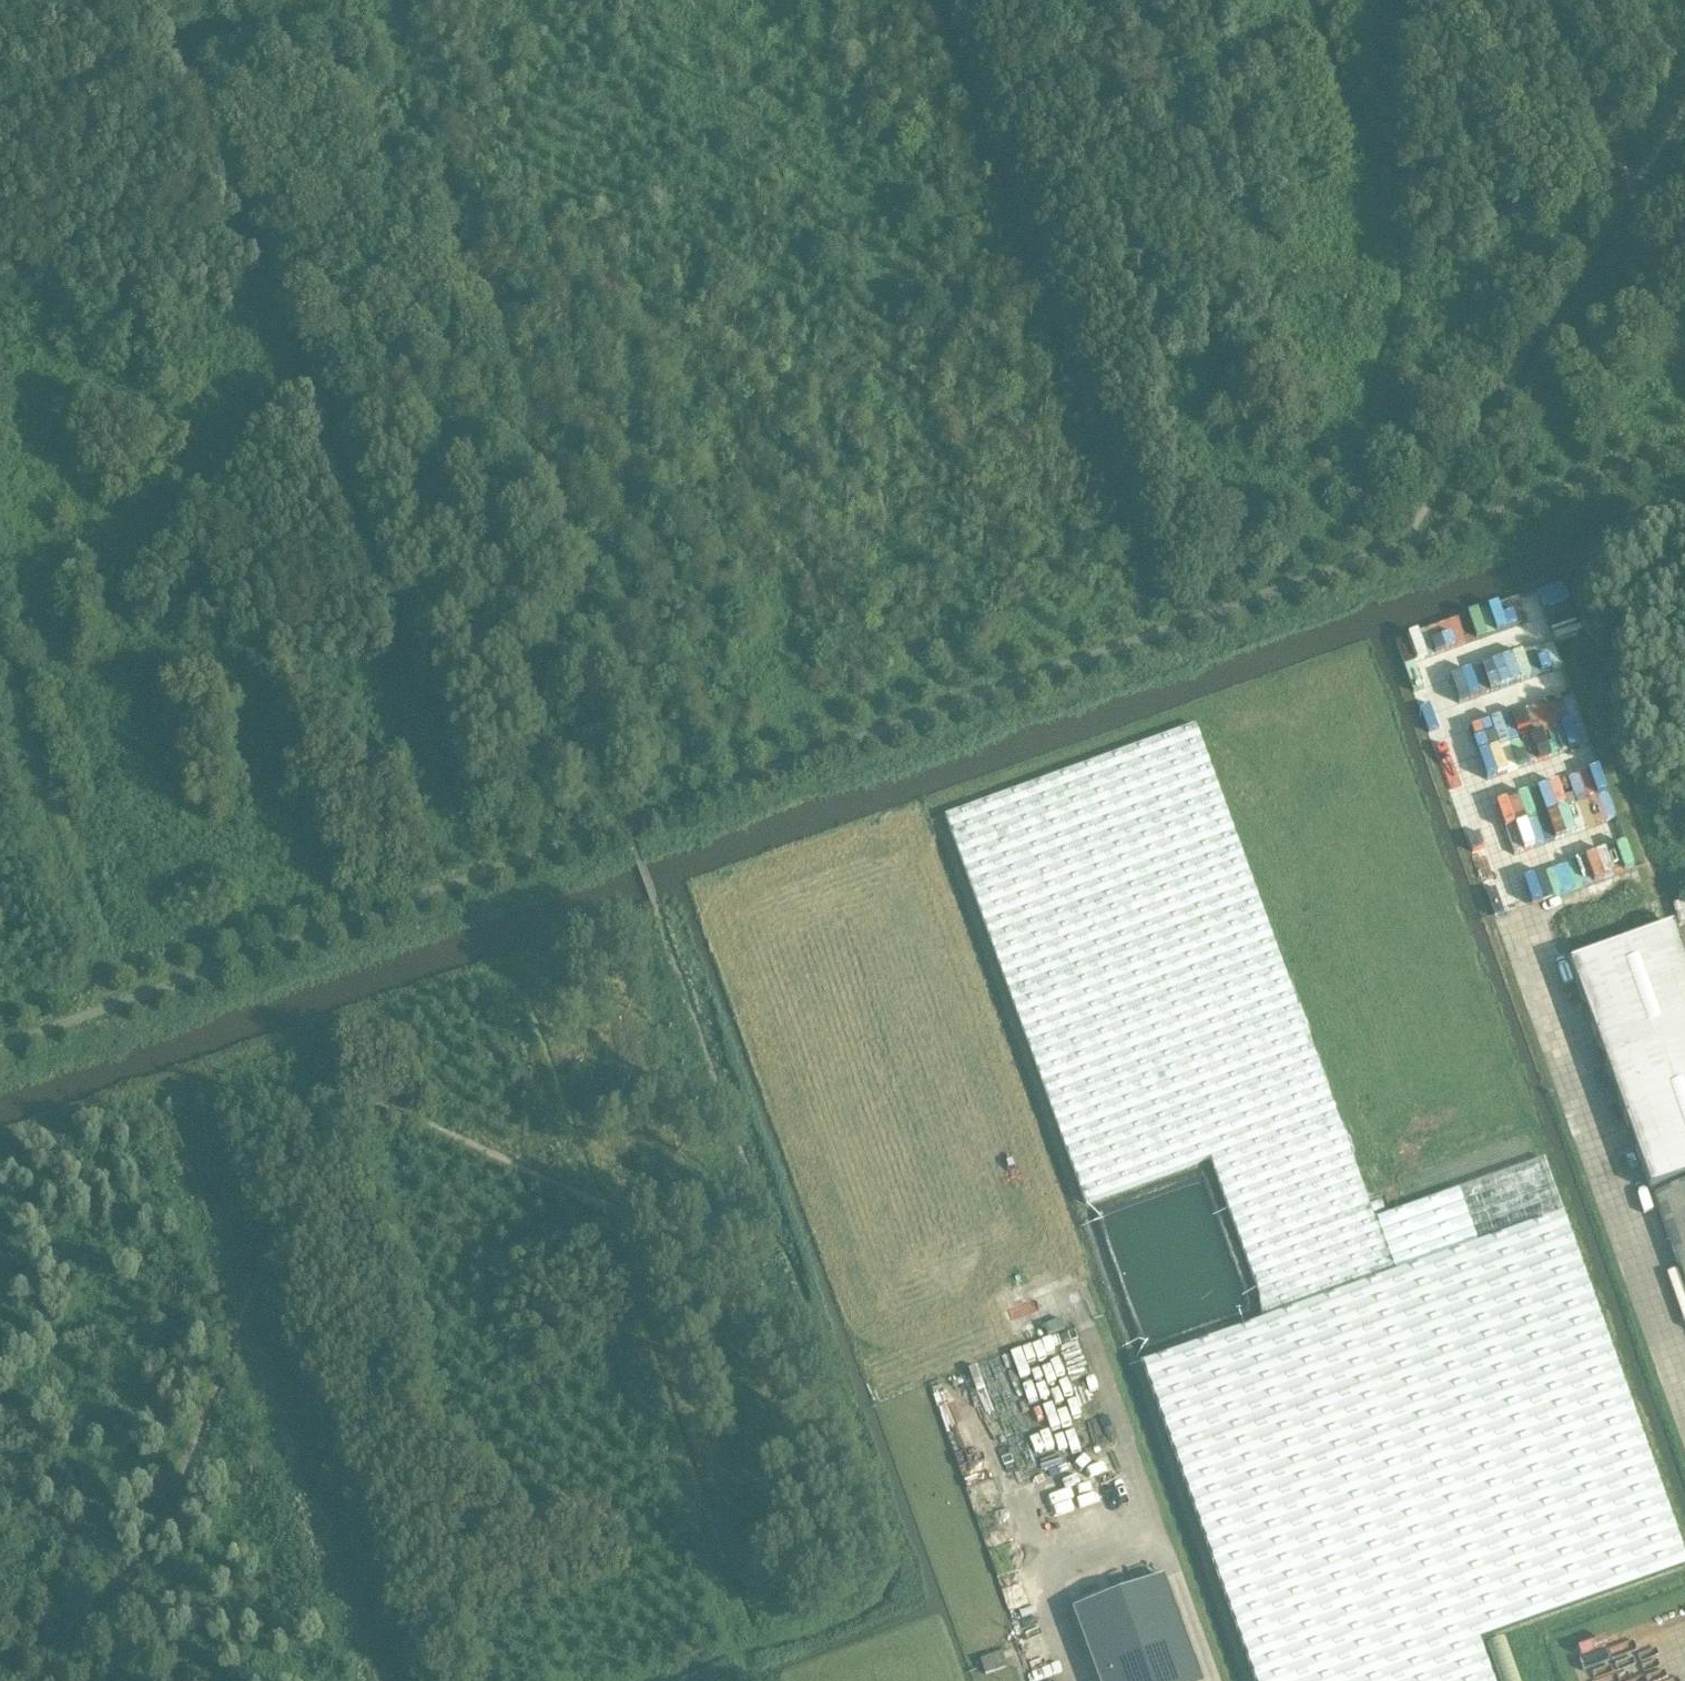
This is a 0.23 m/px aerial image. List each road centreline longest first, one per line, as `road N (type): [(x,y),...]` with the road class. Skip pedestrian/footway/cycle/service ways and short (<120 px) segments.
road 1 (track): [(708,797),(662,671),(672,624),(632,540),(629,442),(537,236),(503,196),(509,108),(471,0)]
road 2 (track): [(0,1154),(658,915)]

